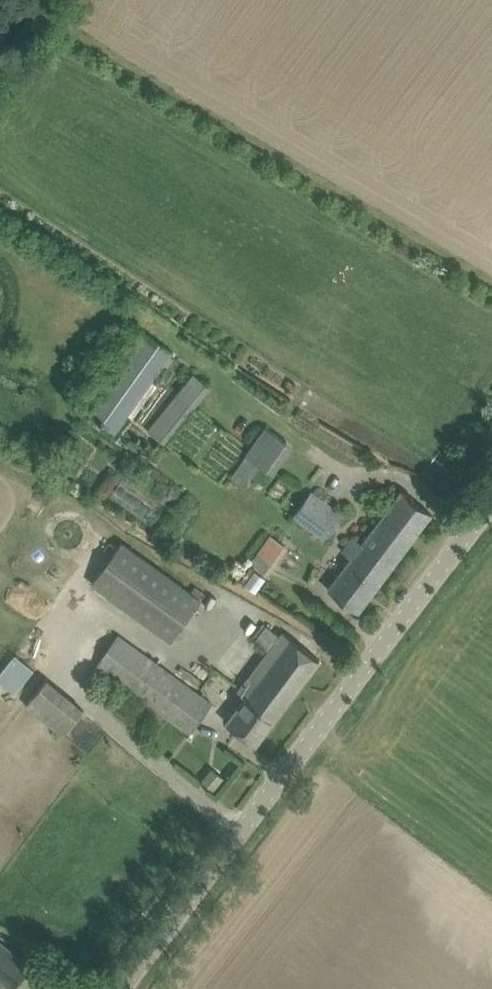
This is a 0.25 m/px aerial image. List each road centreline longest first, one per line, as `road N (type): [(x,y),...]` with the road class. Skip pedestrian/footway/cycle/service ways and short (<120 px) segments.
road 1 (unclassified): [(115,988),(491,488)]

